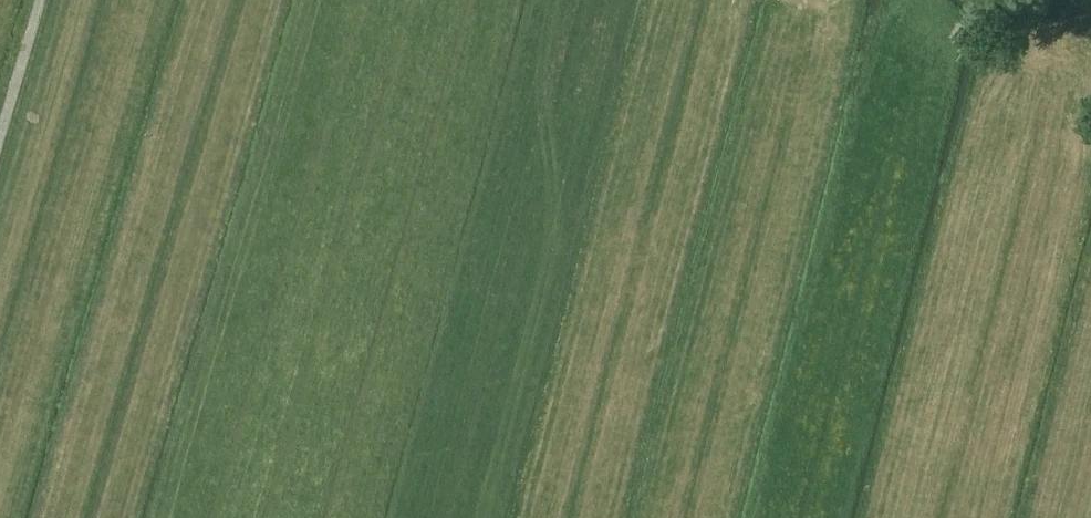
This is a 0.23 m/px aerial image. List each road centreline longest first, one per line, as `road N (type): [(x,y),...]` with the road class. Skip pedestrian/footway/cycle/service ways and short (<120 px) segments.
road 1 (track): [(0,151),(45,0)]

